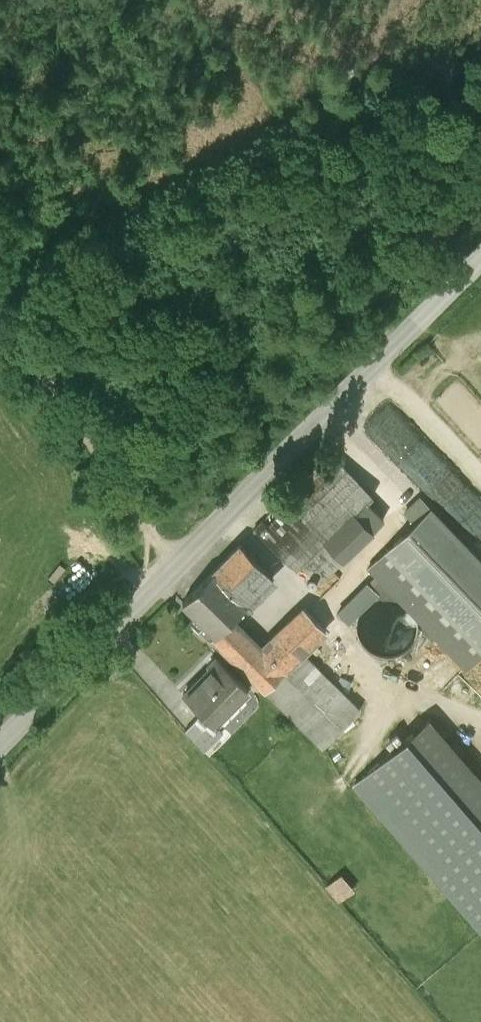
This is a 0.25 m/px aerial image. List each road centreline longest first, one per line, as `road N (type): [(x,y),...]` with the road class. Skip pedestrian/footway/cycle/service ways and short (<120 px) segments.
road 1 (unclassified): [(183,566),(480,258)]
road 2 (track): [(147,530),(0,290)]
road 3 (residential): [(0,754),(183,566)]

